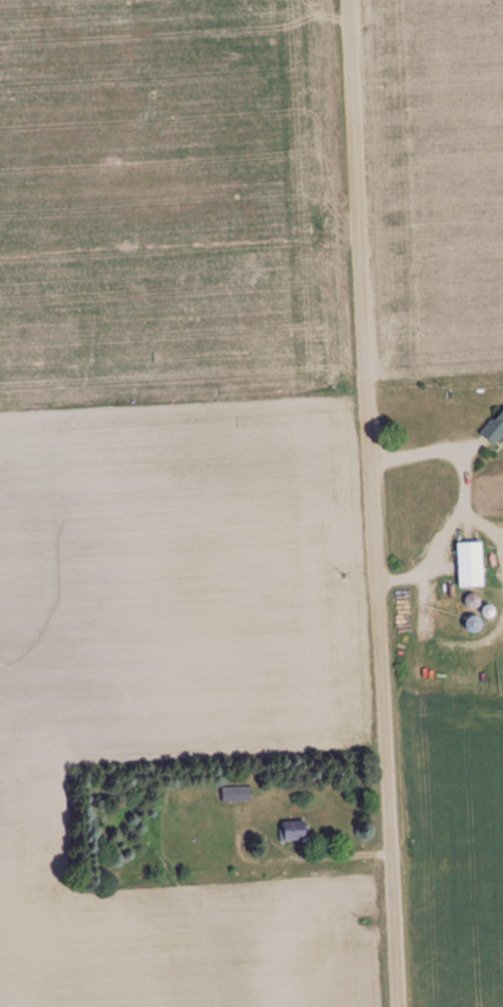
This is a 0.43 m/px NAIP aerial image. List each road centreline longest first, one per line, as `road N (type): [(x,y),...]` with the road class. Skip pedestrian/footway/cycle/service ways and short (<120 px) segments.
road 1 (residential): [(398,1006),(346,0)]

